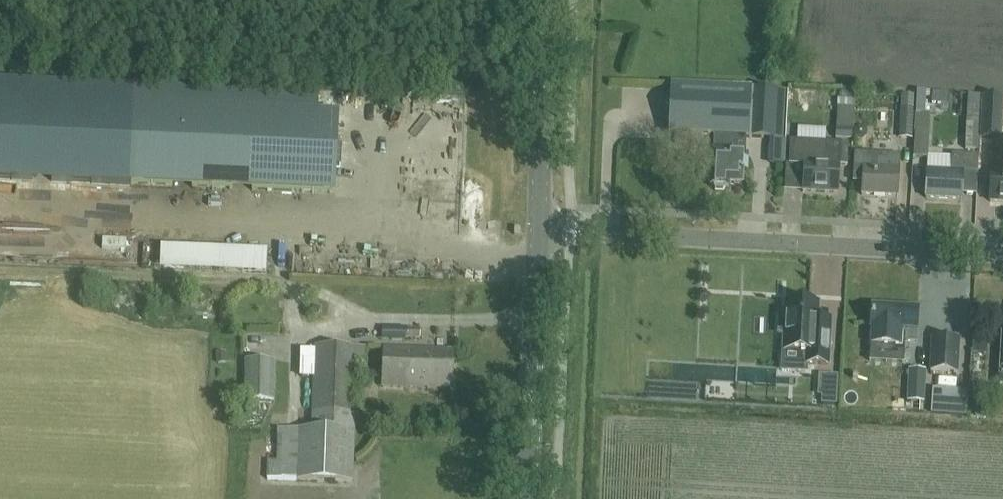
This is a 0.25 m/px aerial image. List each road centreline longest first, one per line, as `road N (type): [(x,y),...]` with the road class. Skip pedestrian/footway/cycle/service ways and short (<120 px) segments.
road 1 (unclassified): [(1002,255),(539,231)]
road 2 (secondary): [(528,498),(539,231)]
road 3 (secondary): [(539,231),(547,0)]

